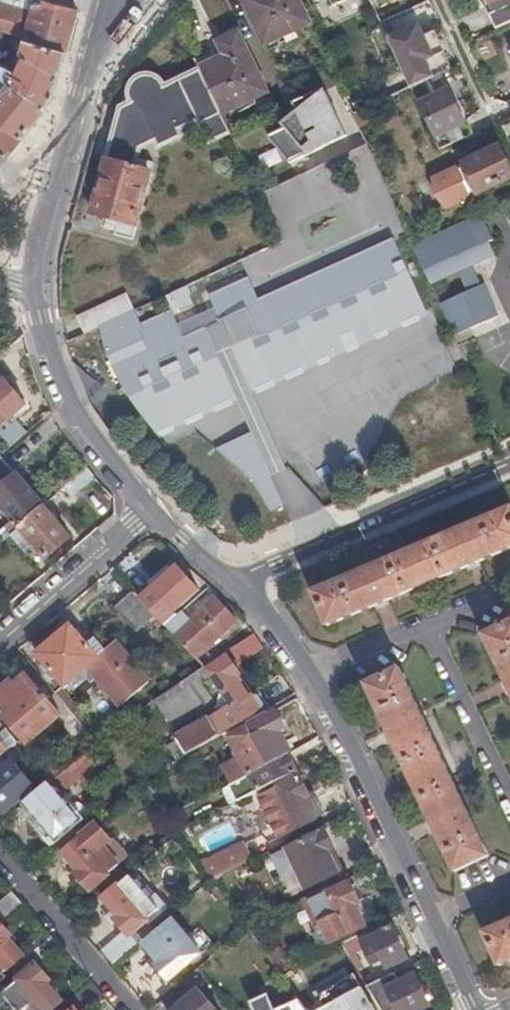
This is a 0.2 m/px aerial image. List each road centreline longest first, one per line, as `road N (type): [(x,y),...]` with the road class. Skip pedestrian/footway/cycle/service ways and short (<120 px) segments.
road 1 (residential): [(241,587),(310,674),(472,1009)]
road 2 (residential): [(509,467),(276,565),(241,587)]
road 3 (residential): [(31,290),(46,364),(69,410),(146,505)]
road 4 (residential): [(146,505),(136,527),(0,647)]
road 5 (unclassified): [(0,861),(129,1009)]
road 6 (residential): [(117,16),(62,155)]
road 7 (residential): [(62,155),(36,240),(31,290)]
road 8 (residential): [(146,505),(241,587)]

